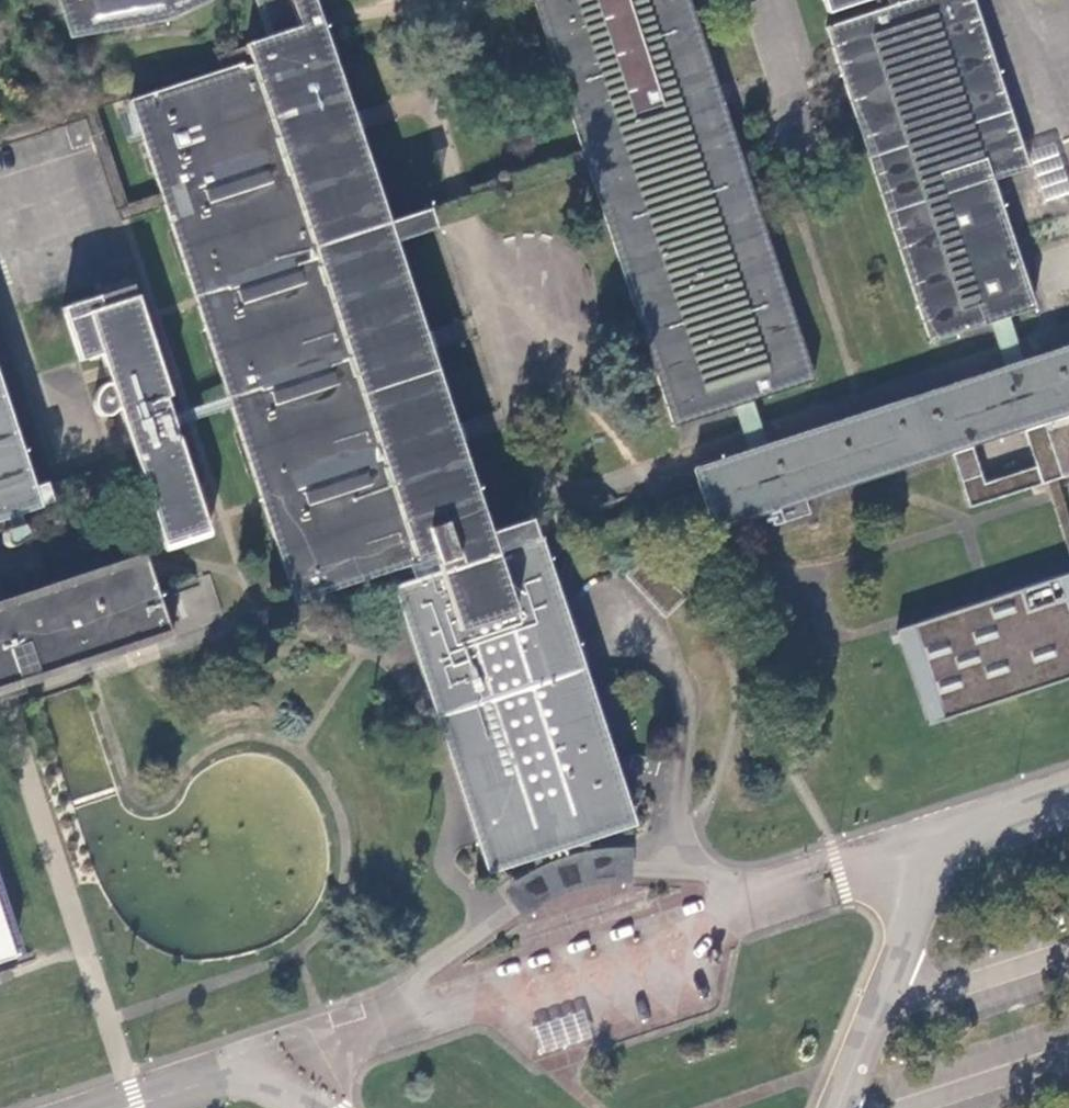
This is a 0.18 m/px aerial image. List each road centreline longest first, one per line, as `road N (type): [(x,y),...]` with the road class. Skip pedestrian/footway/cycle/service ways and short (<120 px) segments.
road 1 (unclassified): [(838,1107),(951,846),(1068,799)]

